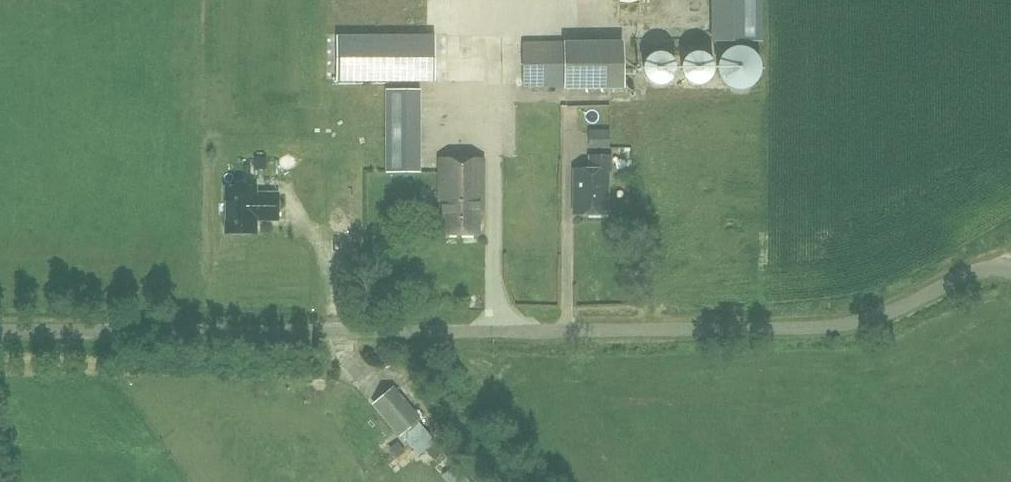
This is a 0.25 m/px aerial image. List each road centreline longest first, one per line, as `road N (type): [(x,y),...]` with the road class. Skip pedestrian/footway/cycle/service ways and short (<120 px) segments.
road 1 (unclassified): [(1010,269),(1001,266),(839,328),(312,335),(0,329)]

